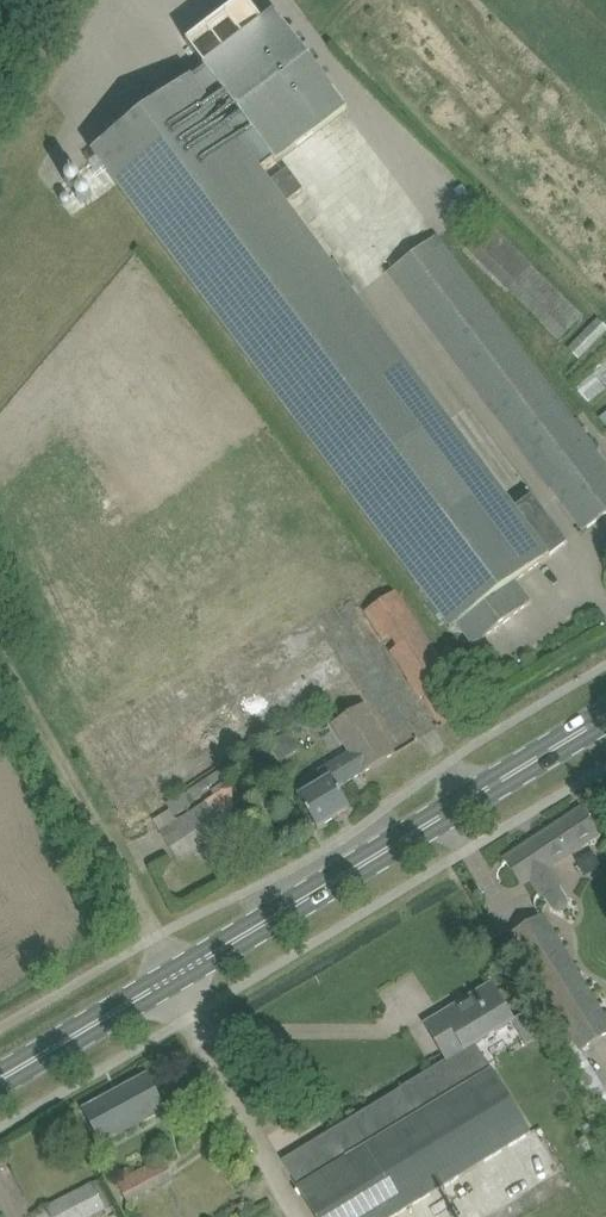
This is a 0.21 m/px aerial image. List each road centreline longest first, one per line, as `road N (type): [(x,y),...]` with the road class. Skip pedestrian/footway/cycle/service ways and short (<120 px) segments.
road 1 (primary): [(0,1076),(605,716)]
road 2 (track): [(0,655),(178,972)]

